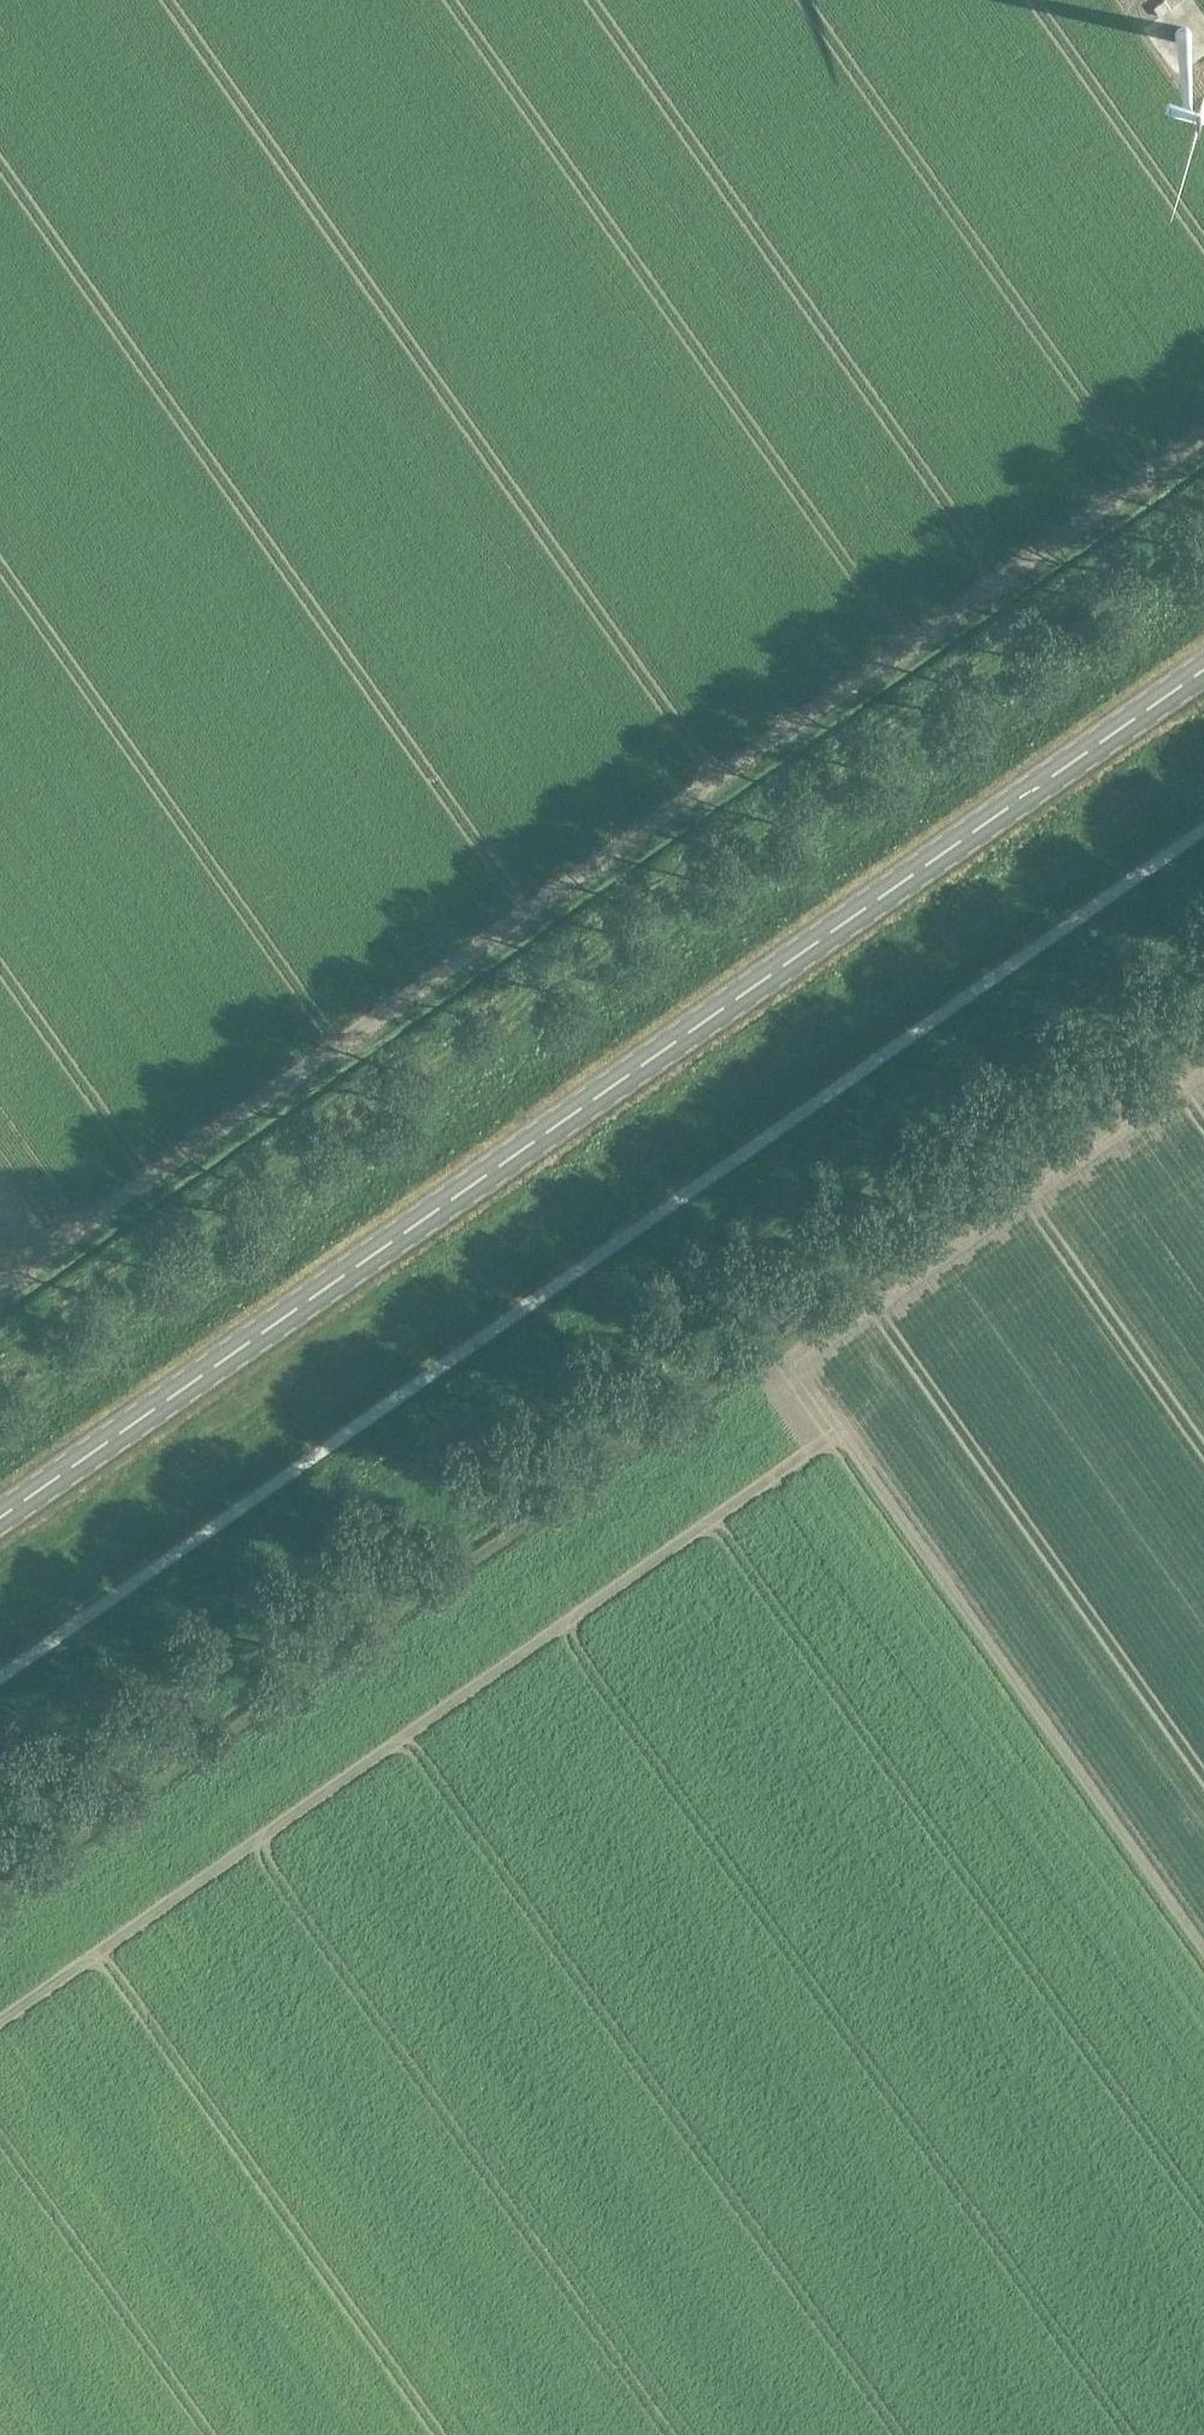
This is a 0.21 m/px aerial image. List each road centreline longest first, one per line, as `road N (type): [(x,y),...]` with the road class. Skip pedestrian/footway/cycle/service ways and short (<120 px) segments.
road 1 (secondary): [(0,1518),(1203,672)]

